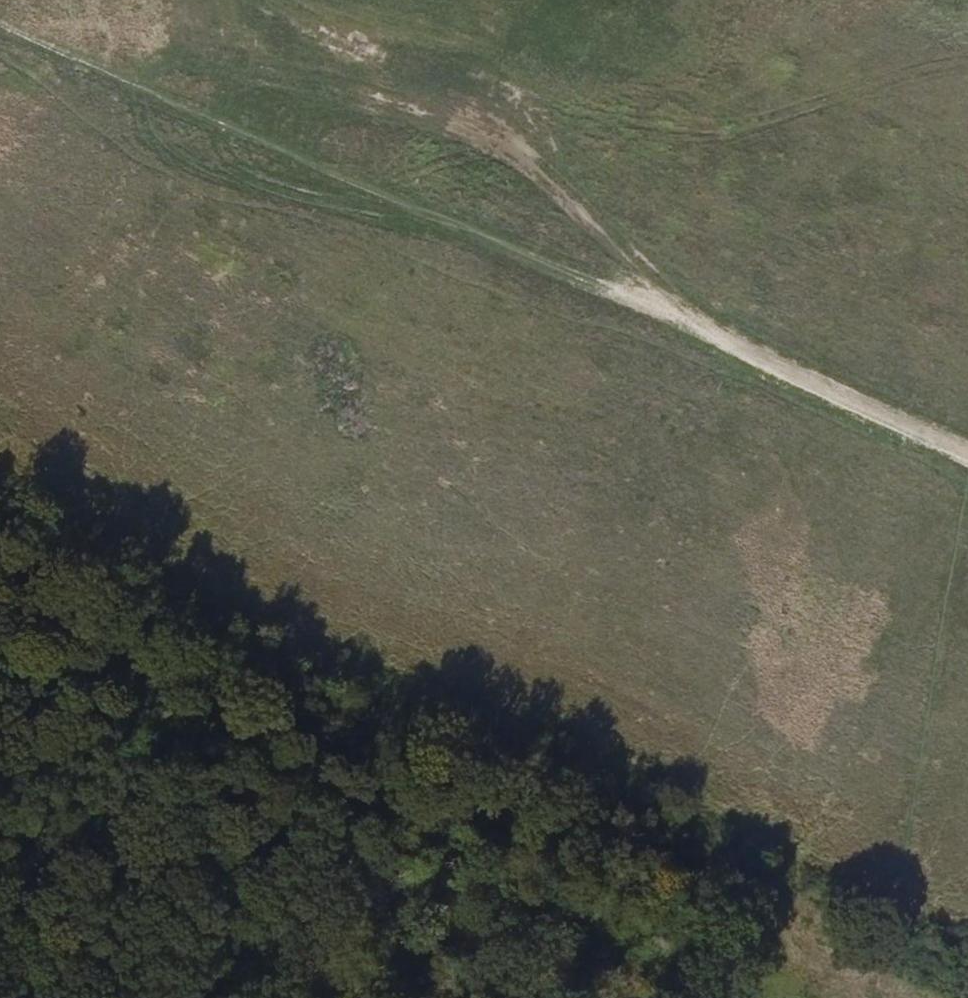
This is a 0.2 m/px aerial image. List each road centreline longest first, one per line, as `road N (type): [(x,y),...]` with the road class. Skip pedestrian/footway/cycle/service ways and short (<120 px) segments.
road 1 (track): [(967,459),(0,30)]
road 2 (track): [(965,457),(876,997)]

